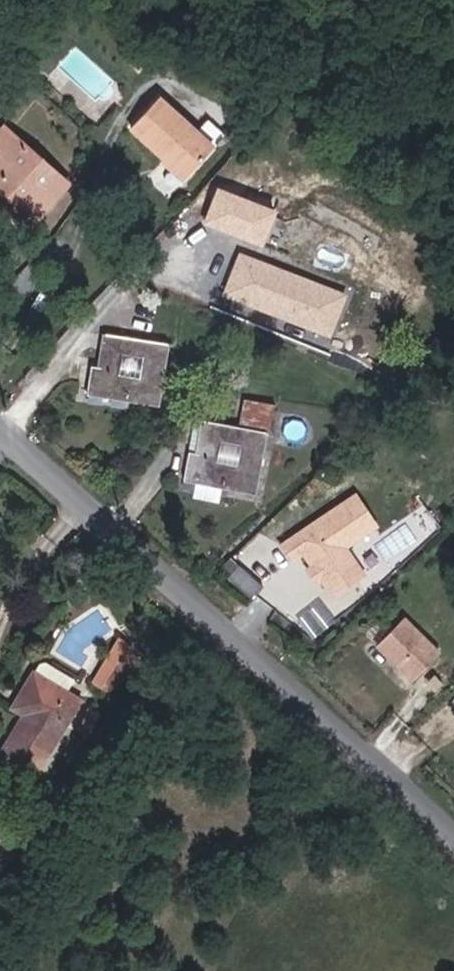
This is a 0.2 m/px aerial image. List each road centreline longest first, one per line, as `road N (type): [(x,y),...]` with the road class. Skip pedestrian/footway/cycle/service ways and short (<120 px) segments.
road 1 (tertiary): [(0,432),(453,841)]

